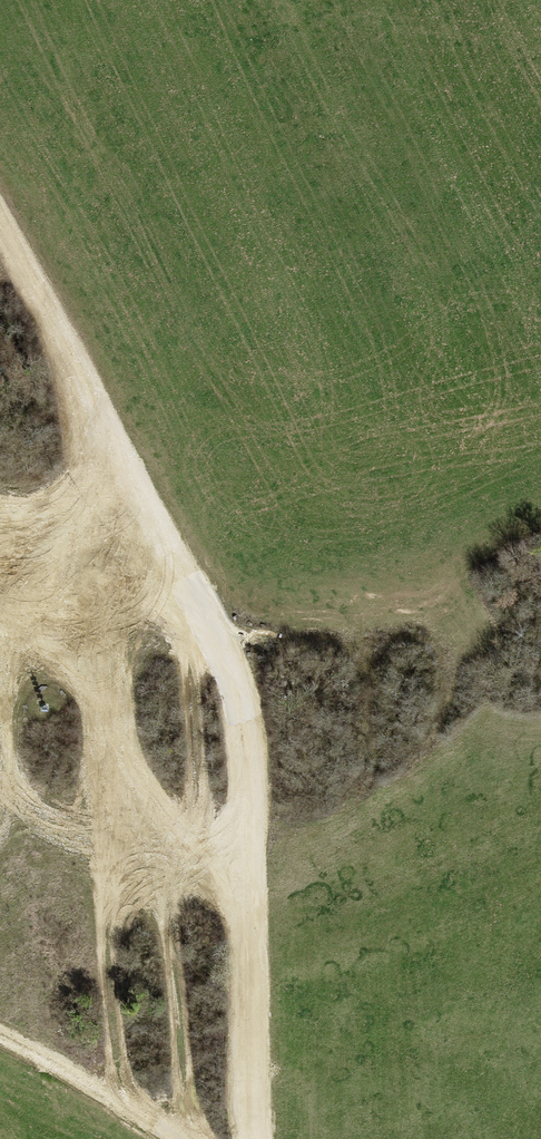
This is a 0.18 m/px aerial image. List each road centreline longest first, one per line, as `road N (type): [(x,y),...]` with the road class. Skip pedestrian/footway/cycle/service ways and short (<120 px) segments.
road 1 (track): [(256,1138),(244,723),(212,631),(0,224)]
road 2 (track): [(0,1032),(179,1138)]
road 3 (track): [(0,518),(159,536)]

